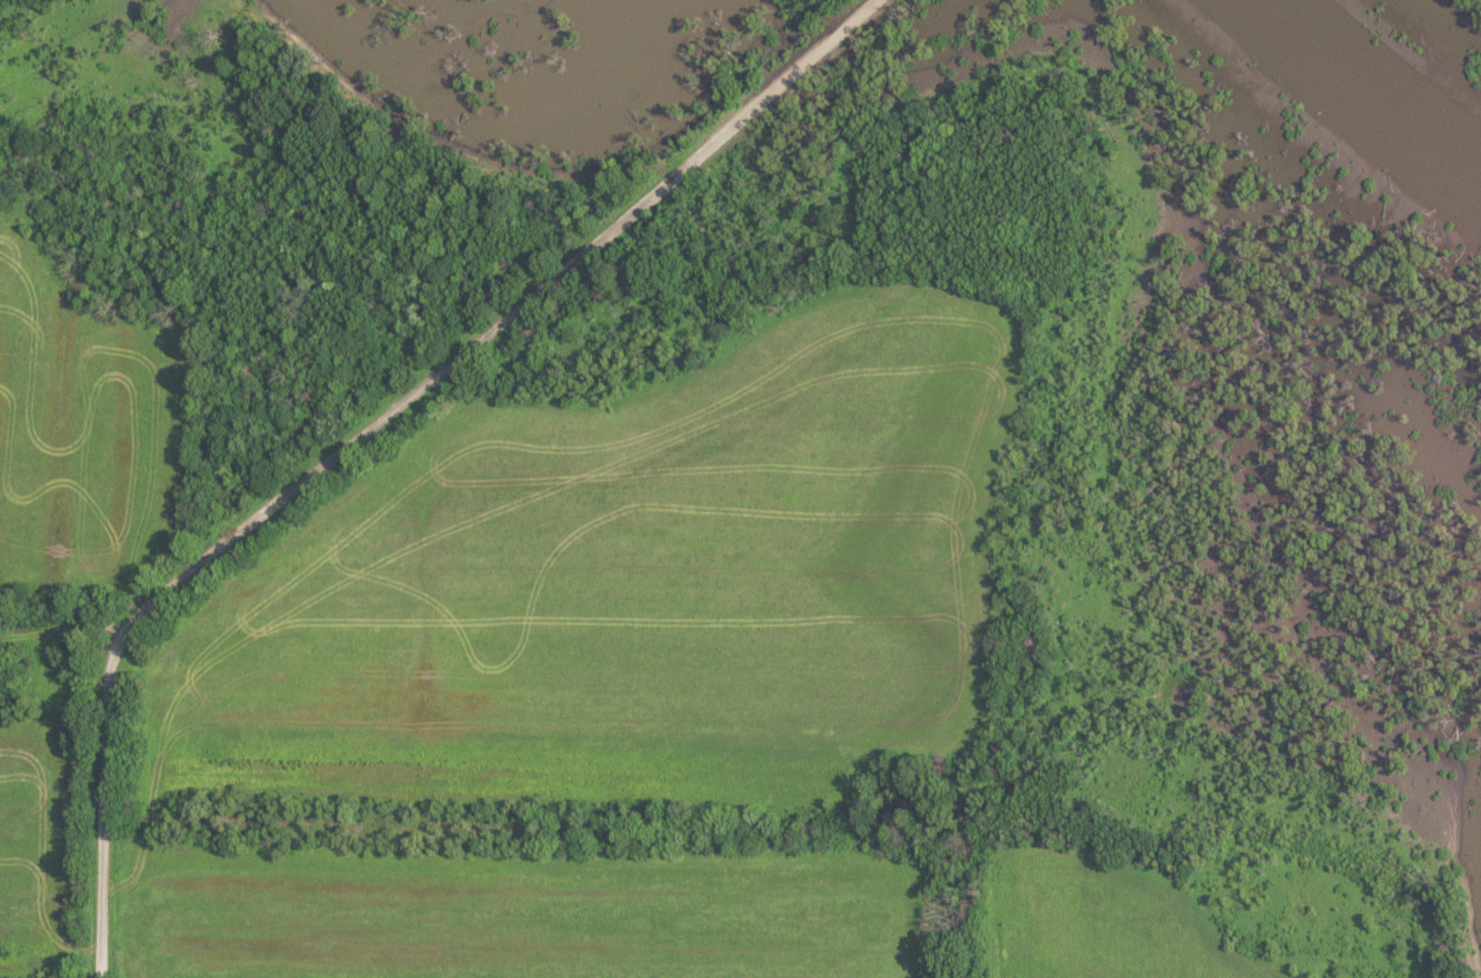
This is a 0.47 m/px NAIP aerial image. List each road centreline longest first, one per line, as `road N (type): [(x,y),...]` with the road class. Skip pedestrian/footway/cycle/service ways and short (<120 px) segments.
road 1 (residential): [(126,631),(186,576),(422,398),(876,0)]
road 2 (residential): [(101,977),(108,688),(126,631)]
road 3 (track): [(126,631),(0,638)]

